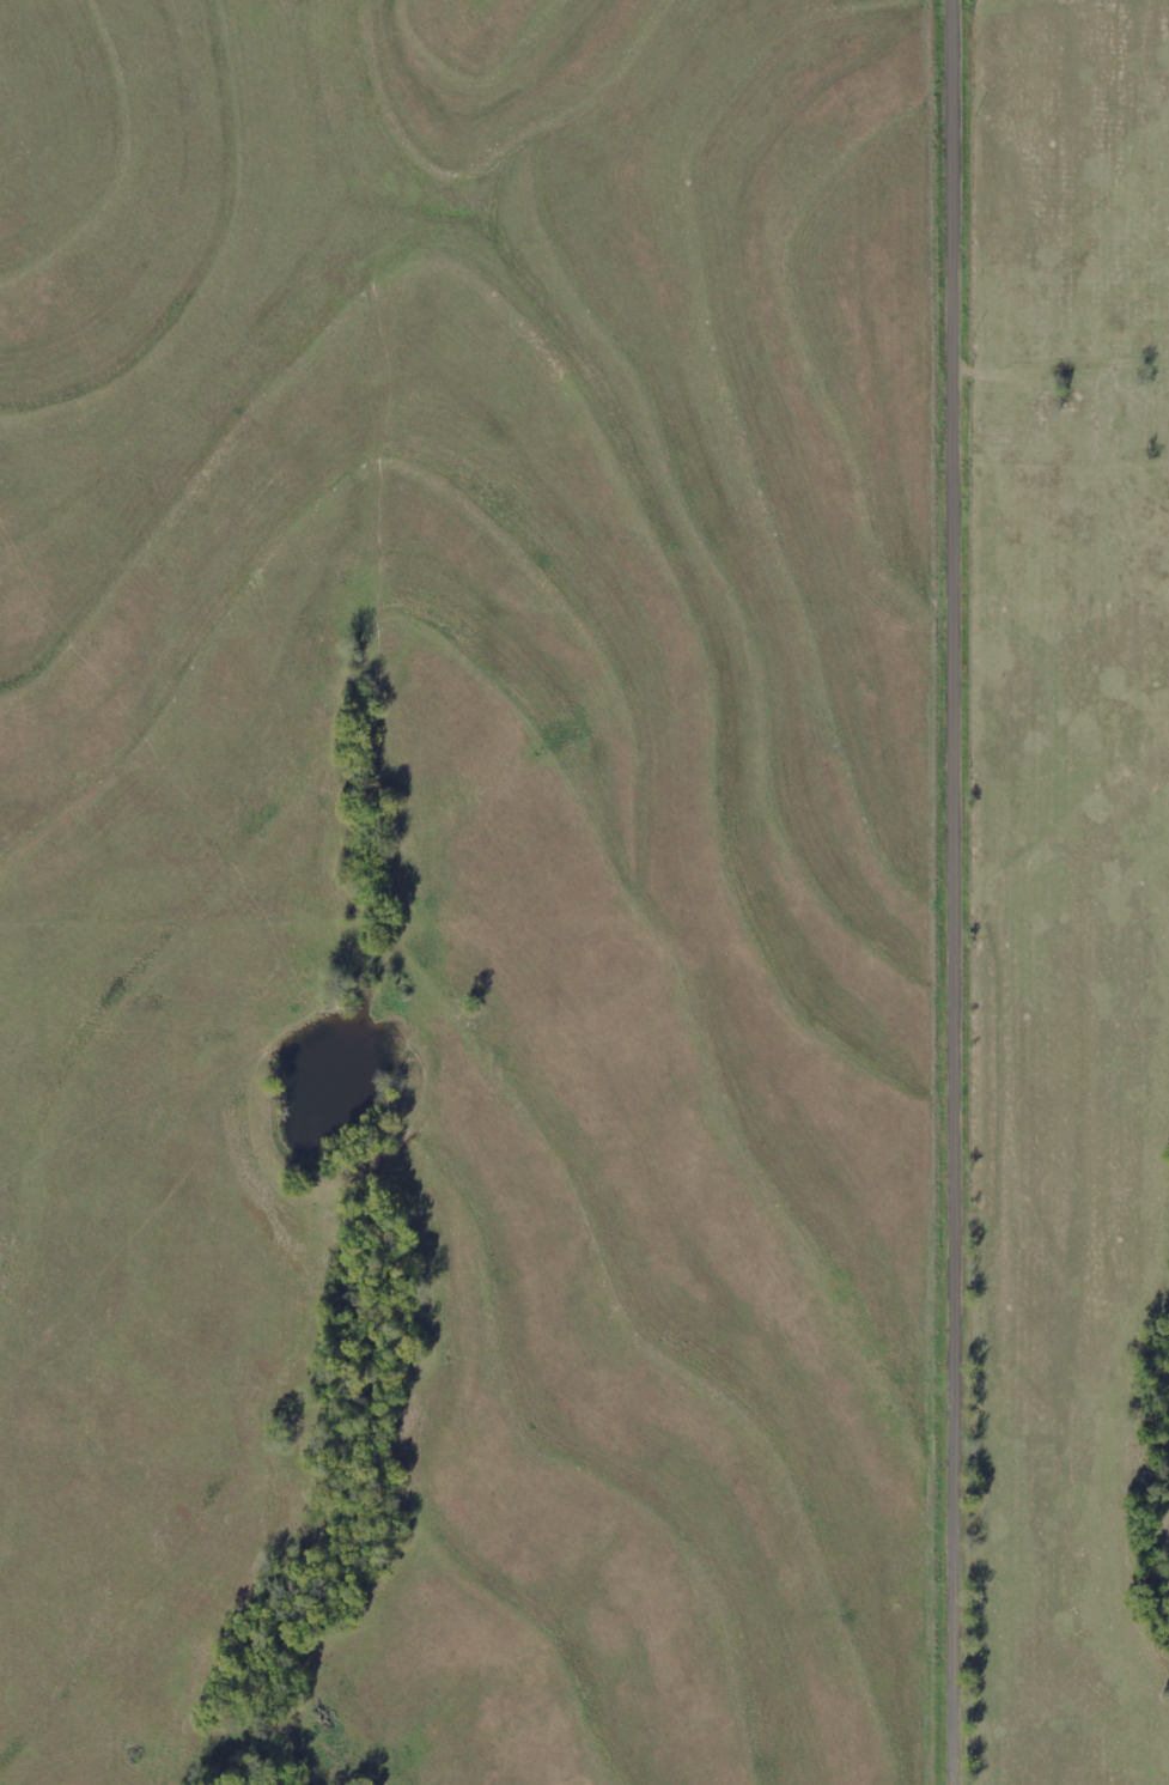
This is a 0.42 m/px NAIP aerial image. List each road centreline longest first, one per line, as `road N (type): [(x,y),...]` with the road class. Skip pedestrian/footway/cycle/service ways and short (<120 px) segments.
road 1 (residential): [(962,1784),(963,0)]

